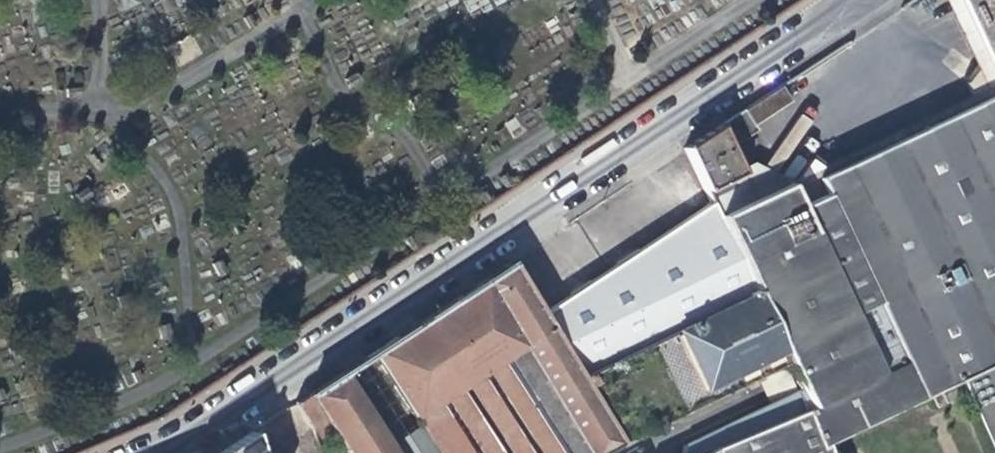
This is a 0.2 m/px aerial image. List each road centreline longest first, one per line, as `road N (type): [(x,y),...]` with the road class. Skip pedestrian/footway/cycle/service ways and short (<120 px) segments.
road 1 (tertiary): [(845,0),(152,452)]
road 2 (residential): [(774,384),(628,452)]

